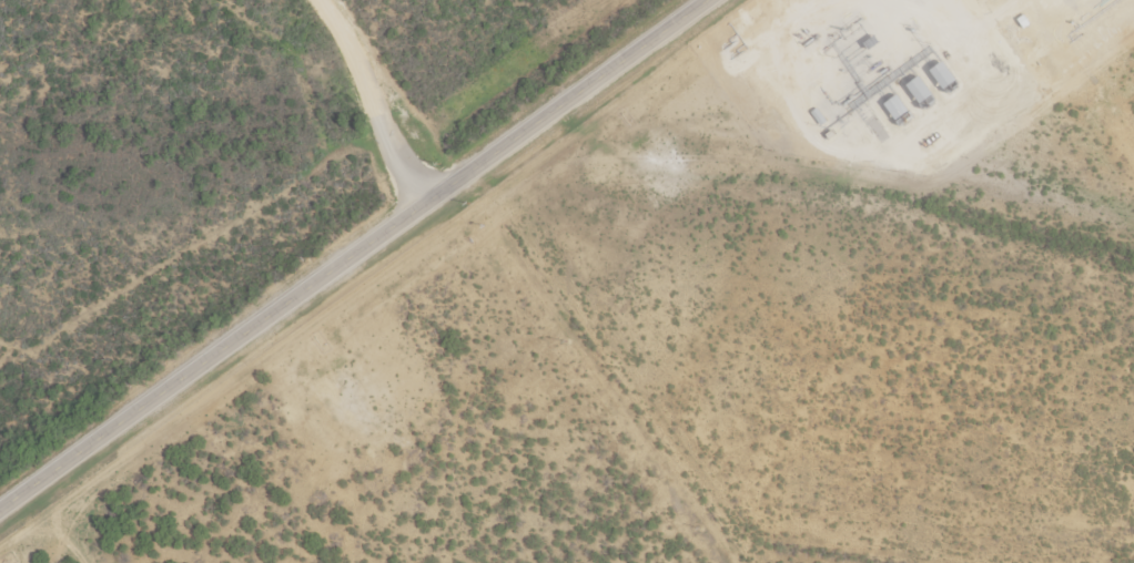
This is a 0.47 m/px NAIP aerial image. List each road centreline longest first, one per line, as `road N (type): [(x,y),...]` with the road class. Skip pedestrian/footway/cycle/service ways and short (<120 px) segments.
road 1 (tertiary): [(0,517),(719,0)]
road 2 (residential): [(736,562),(350,0)]

